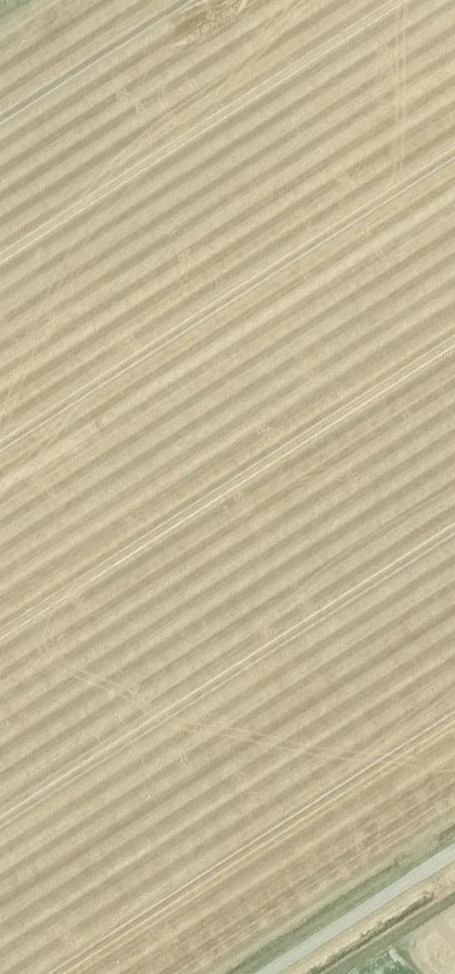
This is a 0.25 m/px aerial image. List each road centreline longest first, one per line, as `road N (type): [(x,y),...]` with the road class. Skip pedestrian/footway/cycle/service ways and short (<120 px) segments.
road 1 (unclassified): [(263,973),(454,850)]

